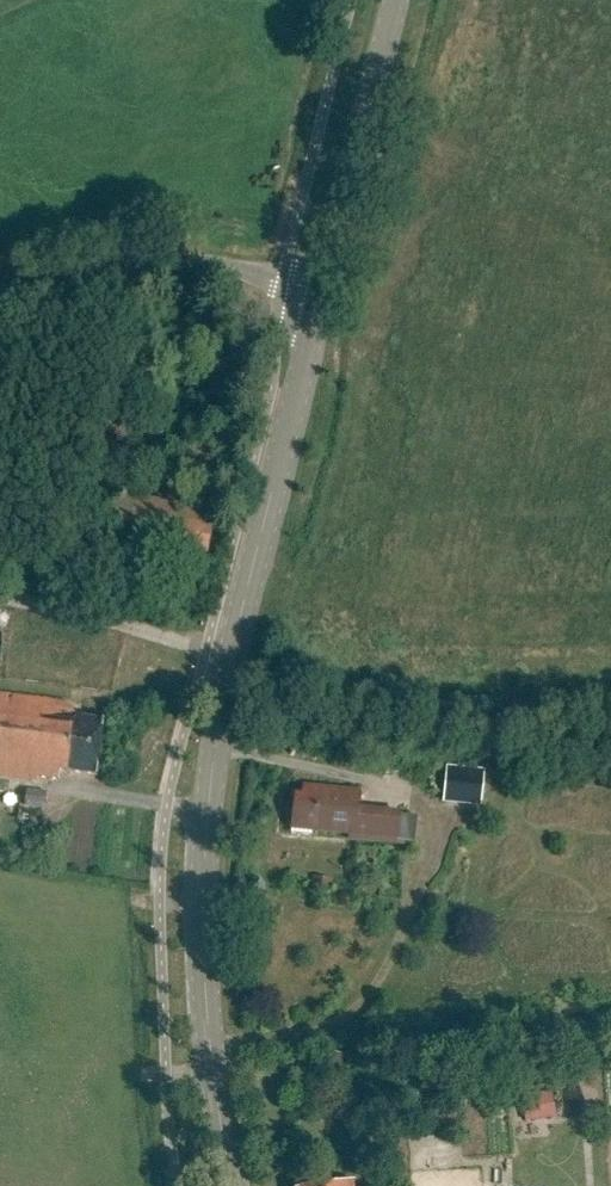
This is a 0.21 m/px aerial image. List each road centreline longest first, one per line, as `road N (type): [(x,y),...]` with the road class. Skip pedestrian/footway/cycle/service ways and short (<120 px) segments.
road 1 (secondary): [(239,1185),(206,980),(208,805),(267,479),(324,288)]
road 2 (unclassified): [(0,306),(141,263),(190,263),(324,288)]
road 3 (secondary): [(324,288),(398,0)]

